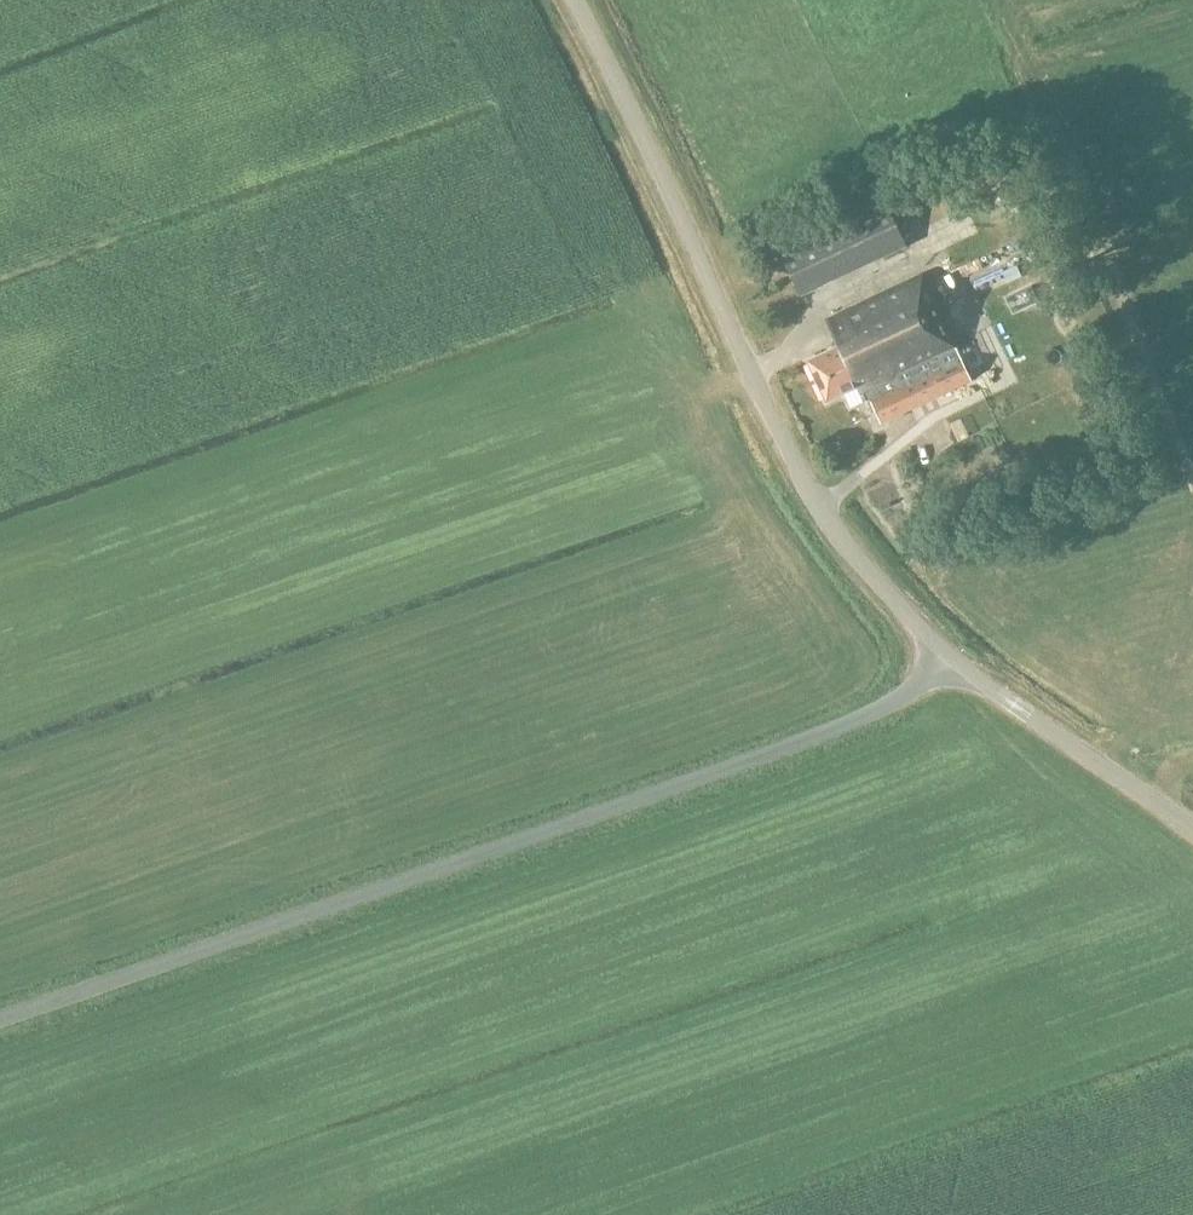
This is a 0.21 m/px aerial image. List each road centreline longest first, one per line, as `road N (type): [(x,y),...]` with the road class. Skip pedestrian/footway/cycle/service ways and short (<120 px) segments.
road 1 (unclassified): [(0,1022),(763,758),(857,721),(954,664)]
road 2 (unclassified): [(954,664),(817,513),(576,0)]
road 3 (unclassified): [(1192,834),(954,664)]

